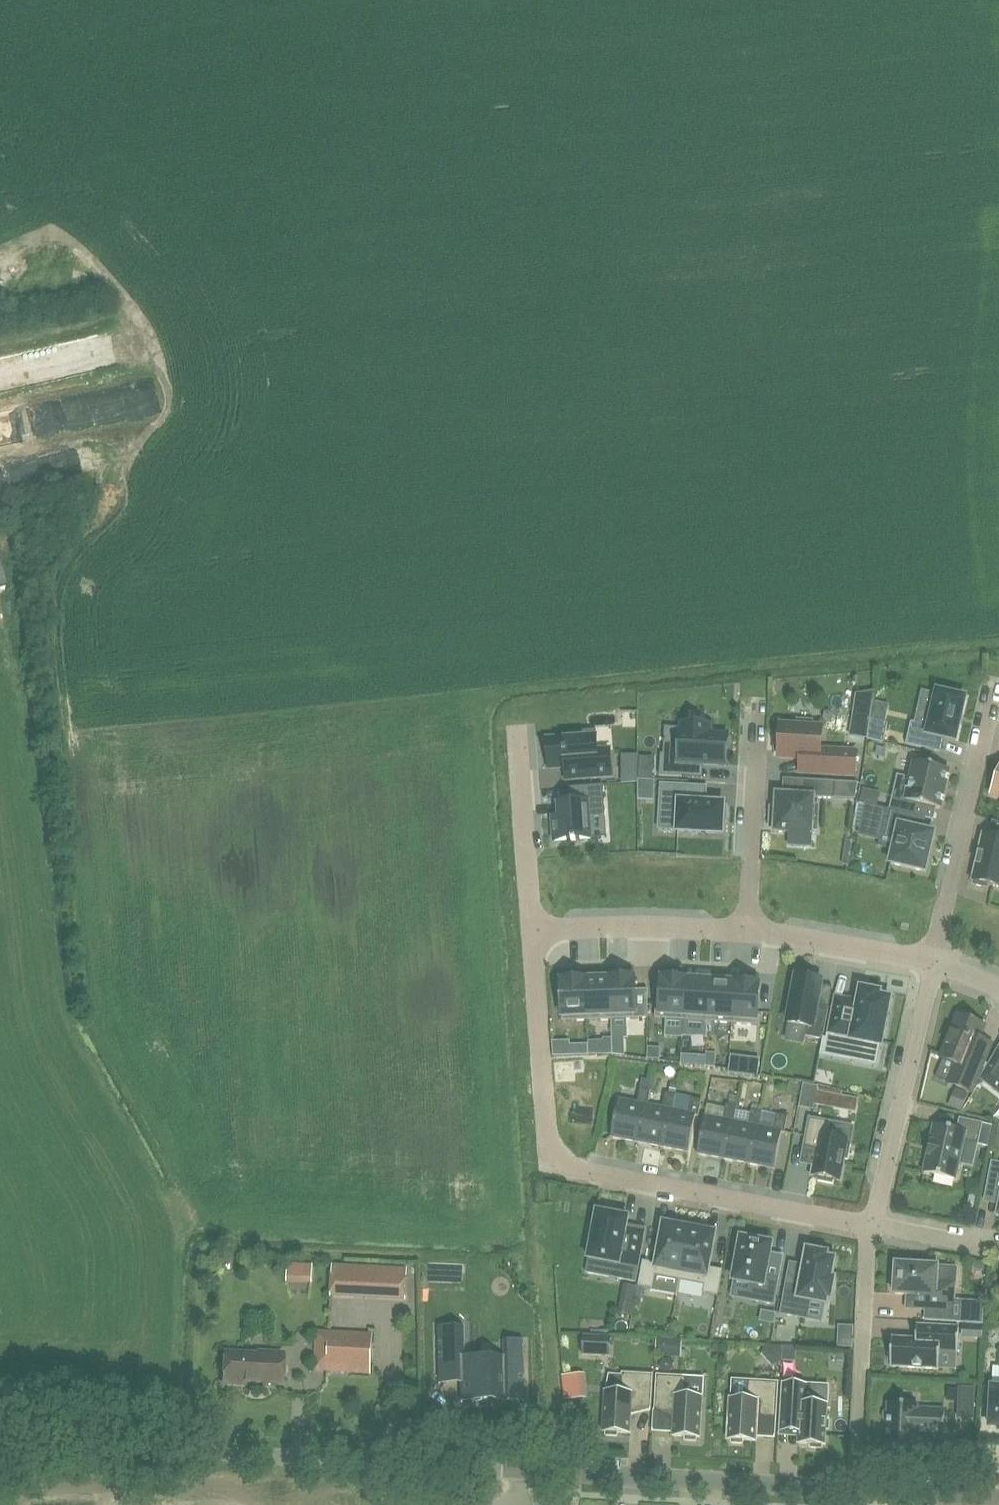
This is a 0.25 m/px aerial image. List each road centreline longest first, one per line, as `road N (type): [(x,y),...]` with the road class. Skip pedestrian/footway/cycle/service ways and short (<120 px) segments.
road 1 (residential): [(998,1497),(189,1451)]
road 2 (residential): [(532,931),(549,1161),(872,1223)]
road 3 (residential): [(934,967),(995,678)]
road 4 (residential): [(872,1223),(934,967)]
road 5 (residential): [(748,932),(760,699)]
road 6 (residential): [(532,931),(748,932)]
road 7 (residential): [(515,731),(532,931)]
road 8 (unclassified): [(0,1440),(189,1451)]
road 9 (residential): [(748,932),(934,967)]
road 10 (residential): [(862,1372),(872,1223)]
road 11 (residential): [(872,1223),(990,1247)]

